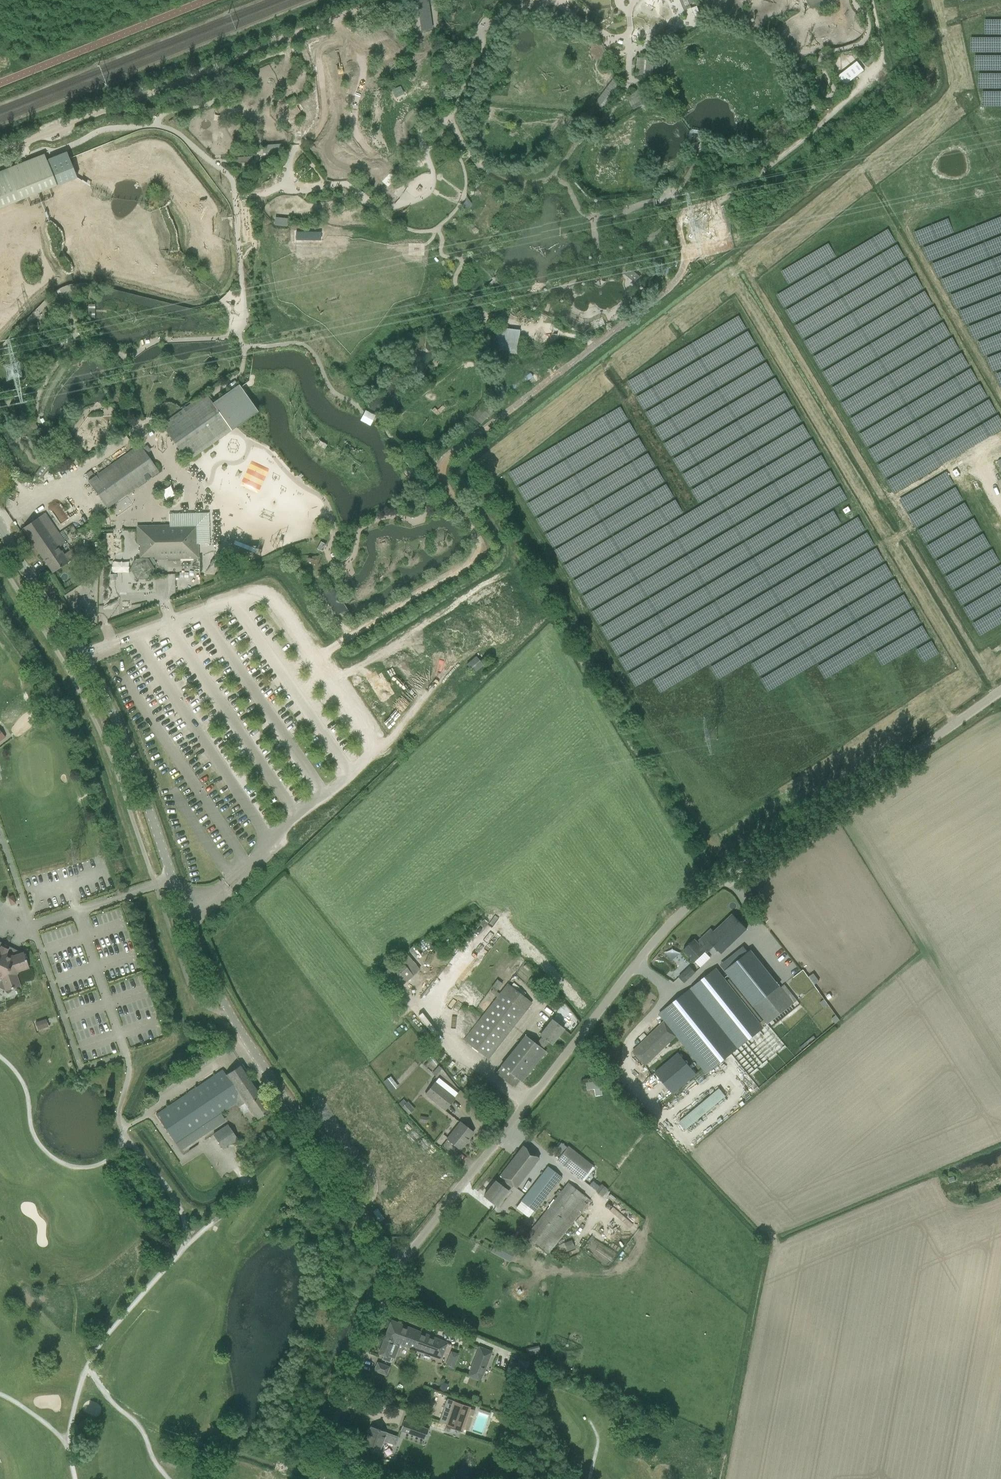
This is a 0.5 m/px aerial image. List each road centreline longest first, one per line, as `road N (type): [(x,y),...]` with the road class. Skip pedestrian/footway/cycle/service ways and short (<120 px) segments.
road 1 (unclassified): [(402,1261),(231,1019),(111,715),(0,530)]
road 2 (unclassified): [(402,1261),(683,913),(1000,692)]
road 3 (unclassified): [(313,1478),(402,1261)]

